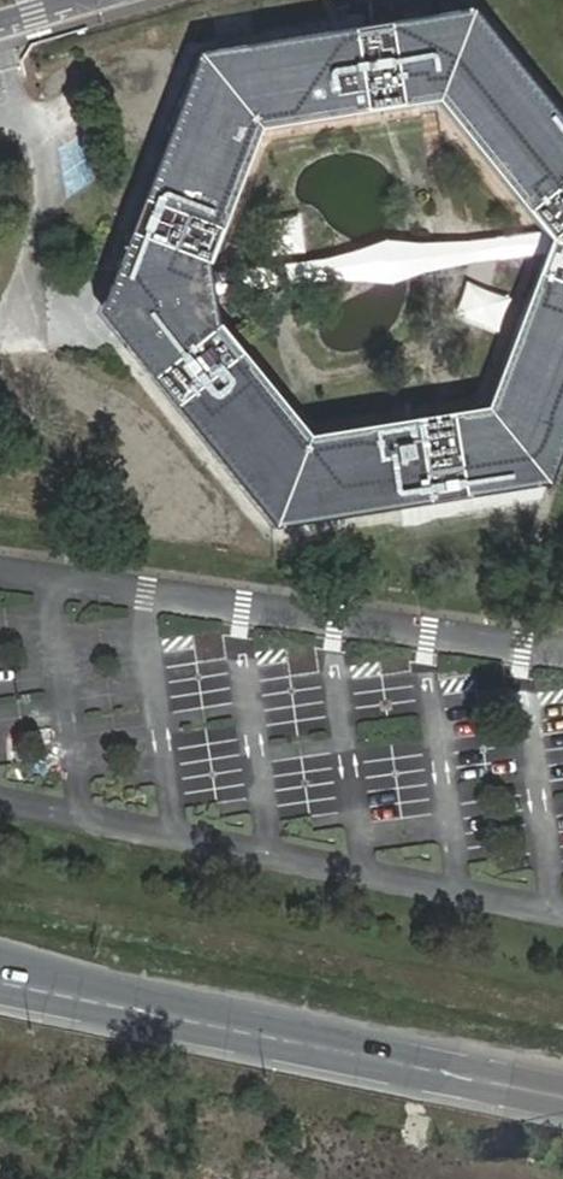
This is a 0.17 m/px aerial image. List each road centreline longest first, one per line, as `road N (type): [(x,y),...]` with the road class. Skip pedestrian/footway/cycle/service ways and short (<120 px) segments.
road 1 (primary): [(0,980),(562,1093)]

